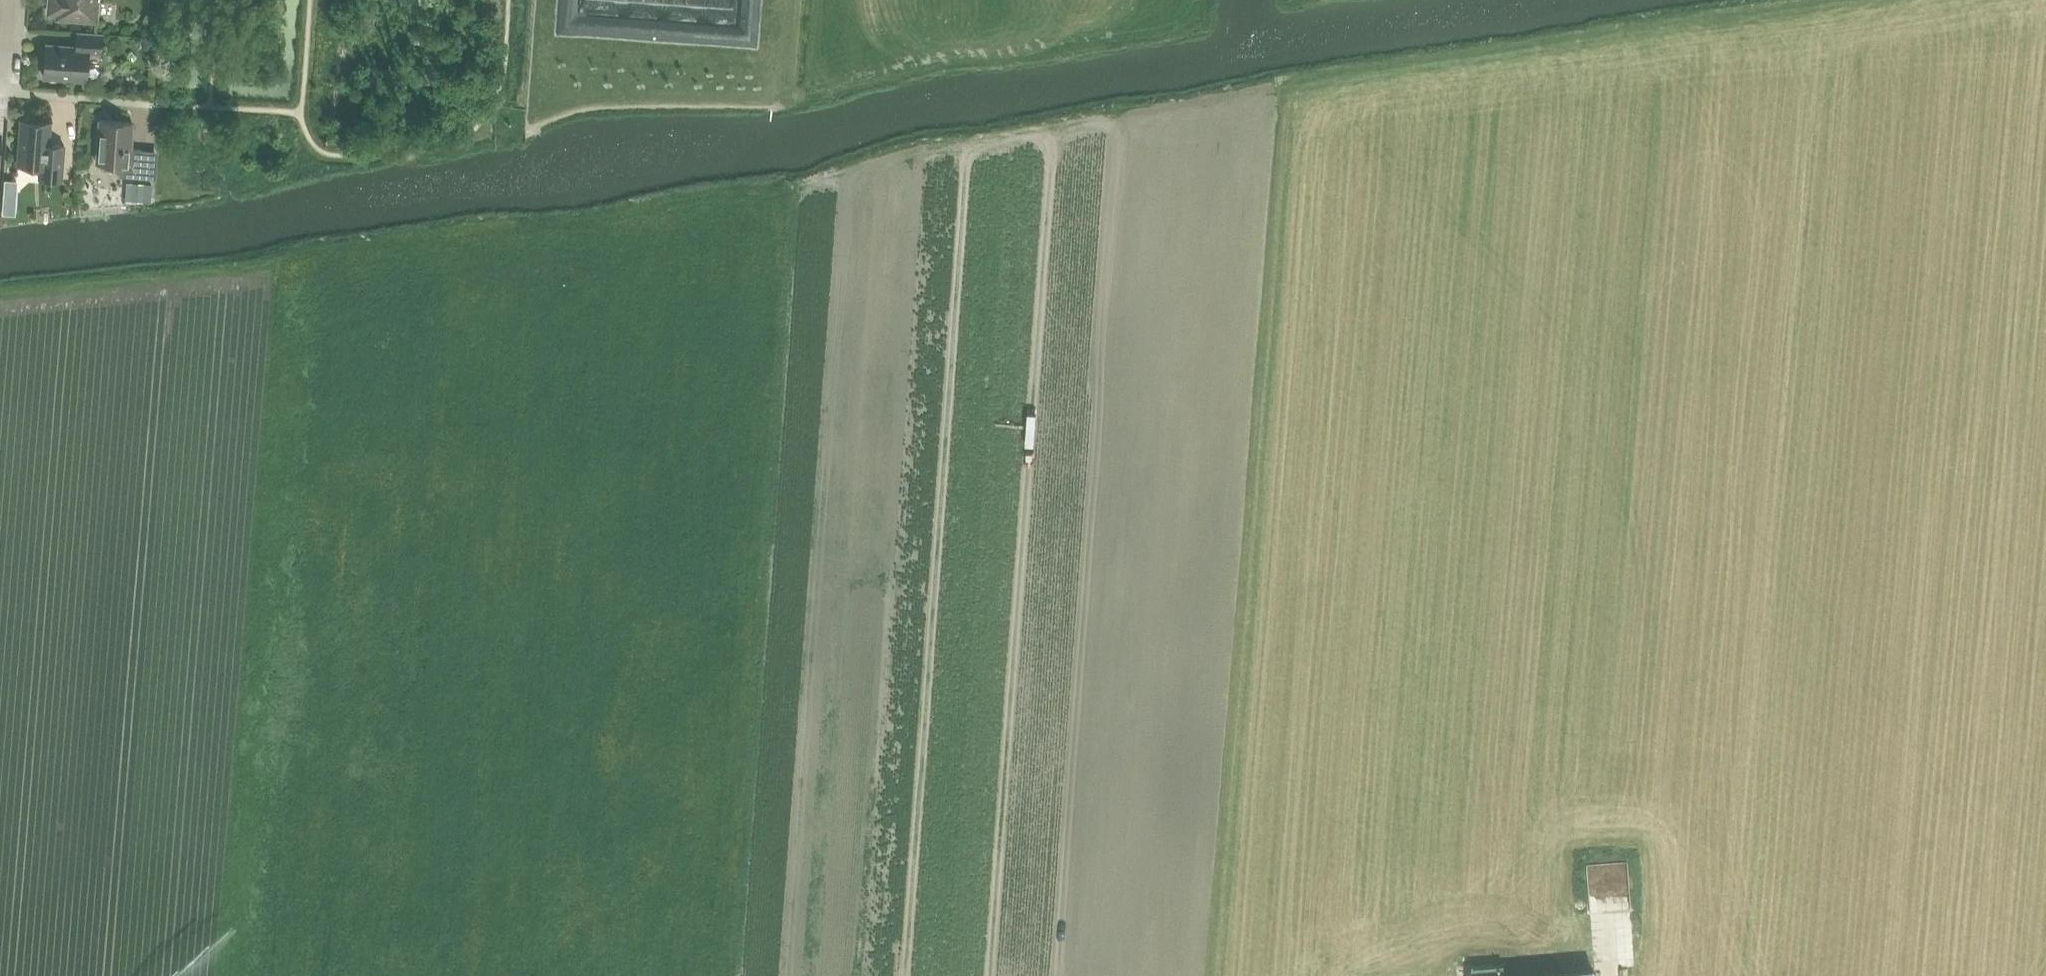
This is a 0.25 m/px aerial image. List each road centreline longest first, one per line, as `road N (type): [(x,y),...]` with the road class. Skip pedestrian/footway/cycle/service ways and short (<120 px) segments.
road 1 (residential): [(164,108),(23,97),(1,82)]

